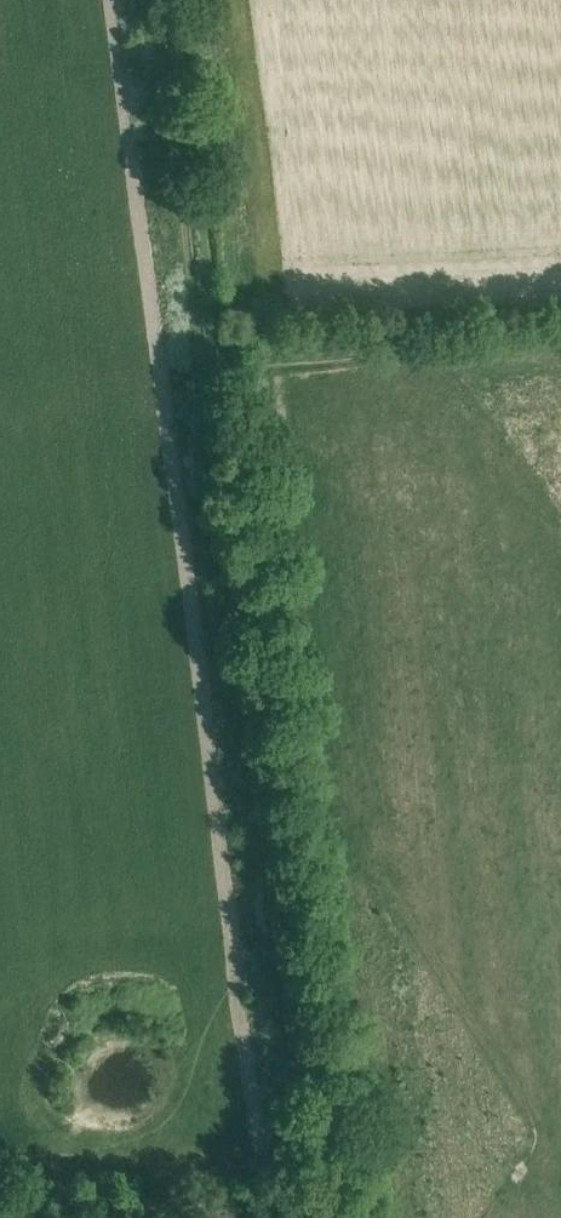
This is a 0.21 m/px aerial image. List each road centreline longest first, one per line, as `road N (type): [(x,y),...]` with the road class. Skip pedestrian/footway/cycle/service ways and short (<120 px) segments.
road 1 (track): [(201,370),(307,1152)]
road 2 (track): [(155,0),(201,370)]
road 3 (track): [(307,1152),(0,1161)]

